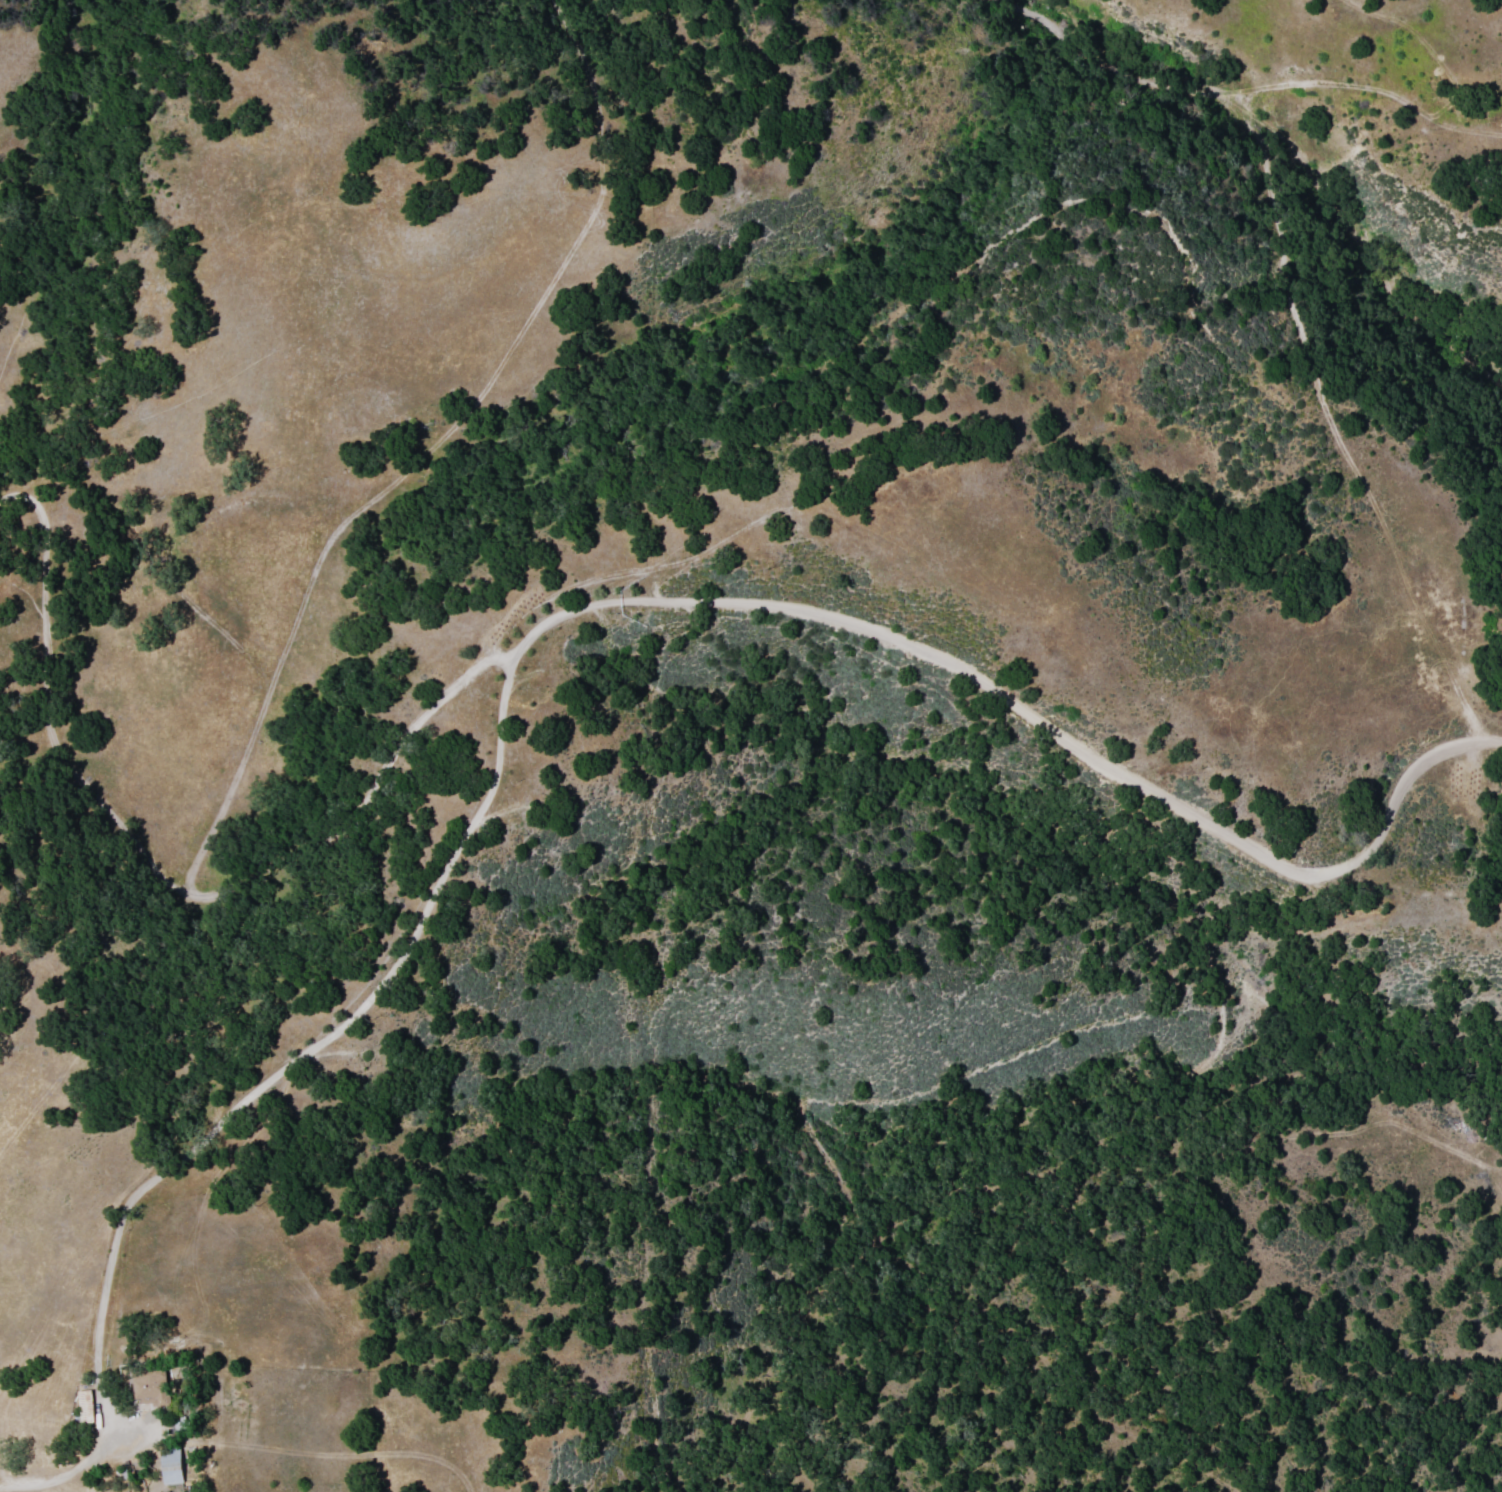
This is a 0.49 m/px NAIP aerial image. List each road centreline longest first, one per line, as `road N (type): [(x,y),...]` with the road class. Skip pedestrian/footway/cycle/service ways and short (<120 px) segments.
road 1 (residential): [(1501,749),(1472,741),(1430,749),(1399,782),(1353,863),(1334,876),(1289,877),(860,630),(796,611),(597,603),(531,627),(439,695),(398,733),(327,842),(239,885),(178,902),(144,880),(42,734),(31,532),(20,504),(0,496)]
road 2 (residential): [(1501,1207),(1472,1168),(1443,1149),(1310,1088),(1228,1063),(1214,1046),(1210,1020),(1220,998),(1241,985),(1297,983),(1501,1050)]

